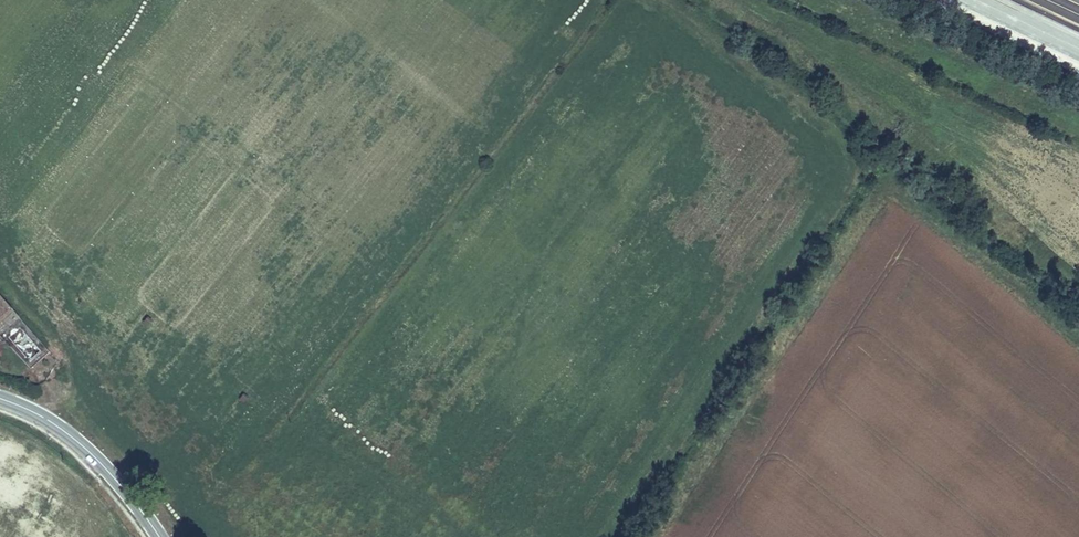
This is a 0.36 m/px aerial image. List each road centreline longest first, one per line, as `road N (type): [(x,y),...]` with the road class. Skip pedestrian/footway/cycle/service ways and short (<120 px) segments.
road 1 (secondary): [(0,395),(74,435),(159,536)]

